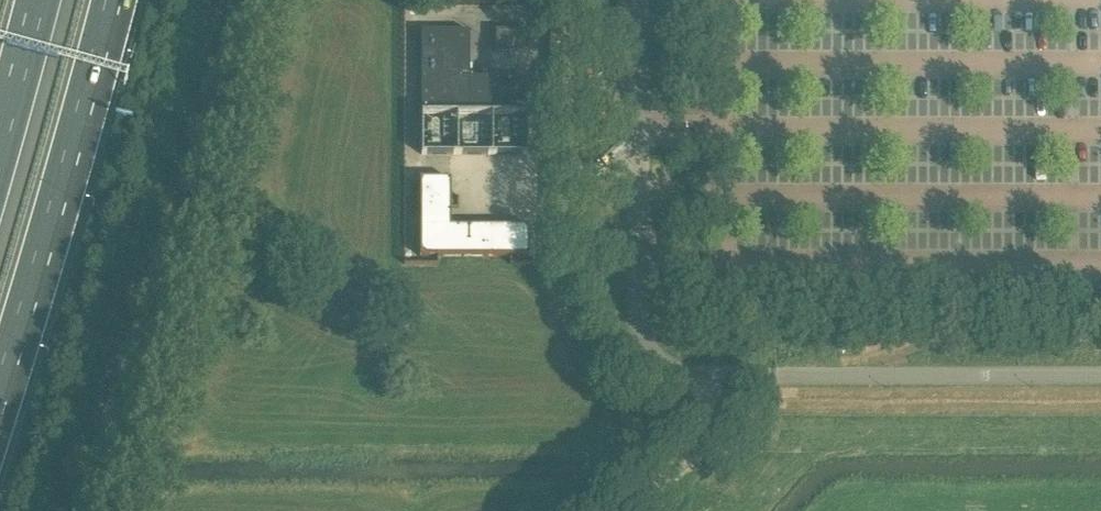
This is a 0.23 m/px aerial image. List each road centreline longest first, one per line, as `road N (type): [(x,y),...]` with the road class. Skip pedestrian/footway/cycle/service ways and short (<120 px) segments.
road 1 (unclassified): [(627,510),(708,439),(721,374),(669,365),(643,339),(634,0)]
road 2 (motorway): [(0,395),(115,0)]
road 3 (motorway): [(0,141),(37,0)]

